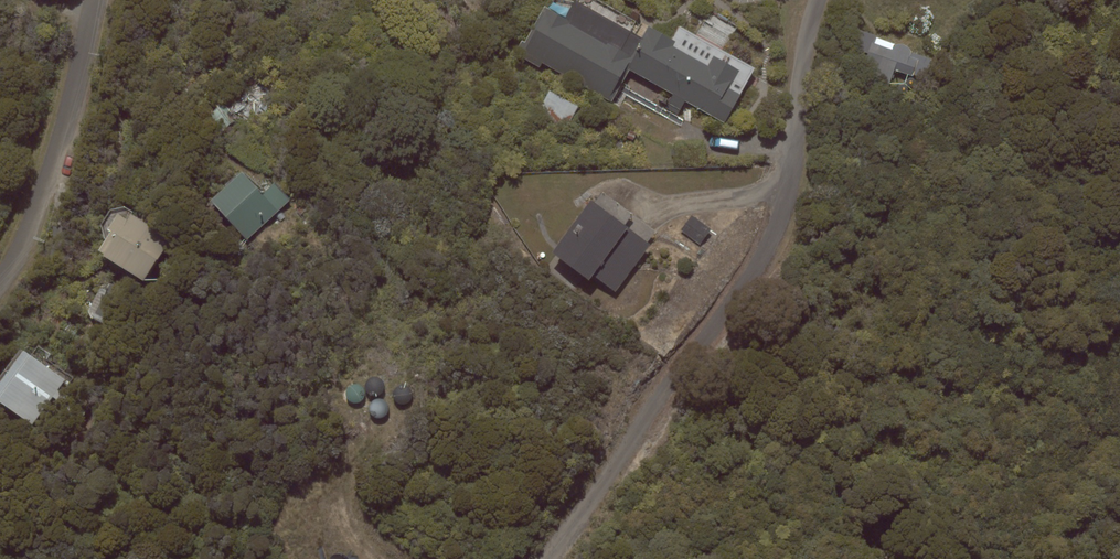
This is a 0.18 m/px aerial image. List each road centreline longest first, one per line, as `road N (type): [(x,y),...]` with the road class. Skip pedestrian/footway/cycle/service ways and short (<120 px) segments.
road 1 (residential): [(547,558),(775,234),(819,0)]
road 2 (residential): [(0,283),(50,182),(97,0)]

